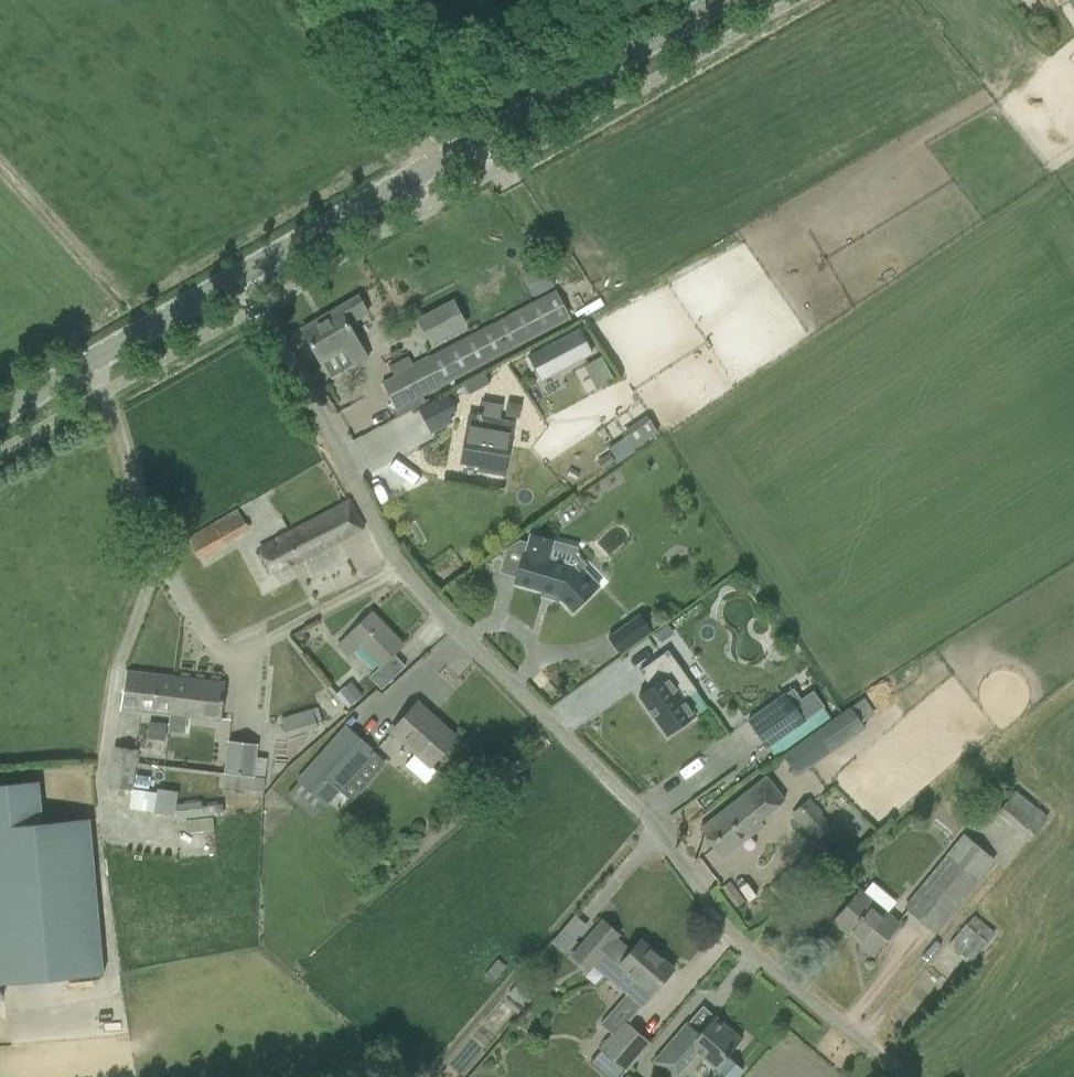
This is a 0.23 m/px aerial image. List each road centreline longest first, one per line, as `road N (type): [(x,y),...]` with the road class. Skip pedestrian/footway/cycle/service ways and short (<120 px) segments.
road 1 (unclassified): [(899,1076),(773,969),(653,817),(491,664),(400,566),(244,274)]
road 2 (tertiary): [(435,163),(727,0)]
road 3 (tertiary): [(0,412),(244,274)]
road 4 (tertiary): [(244,274),(435,163)]
road 5 (unclassified): [(435,163),(296,0)]

